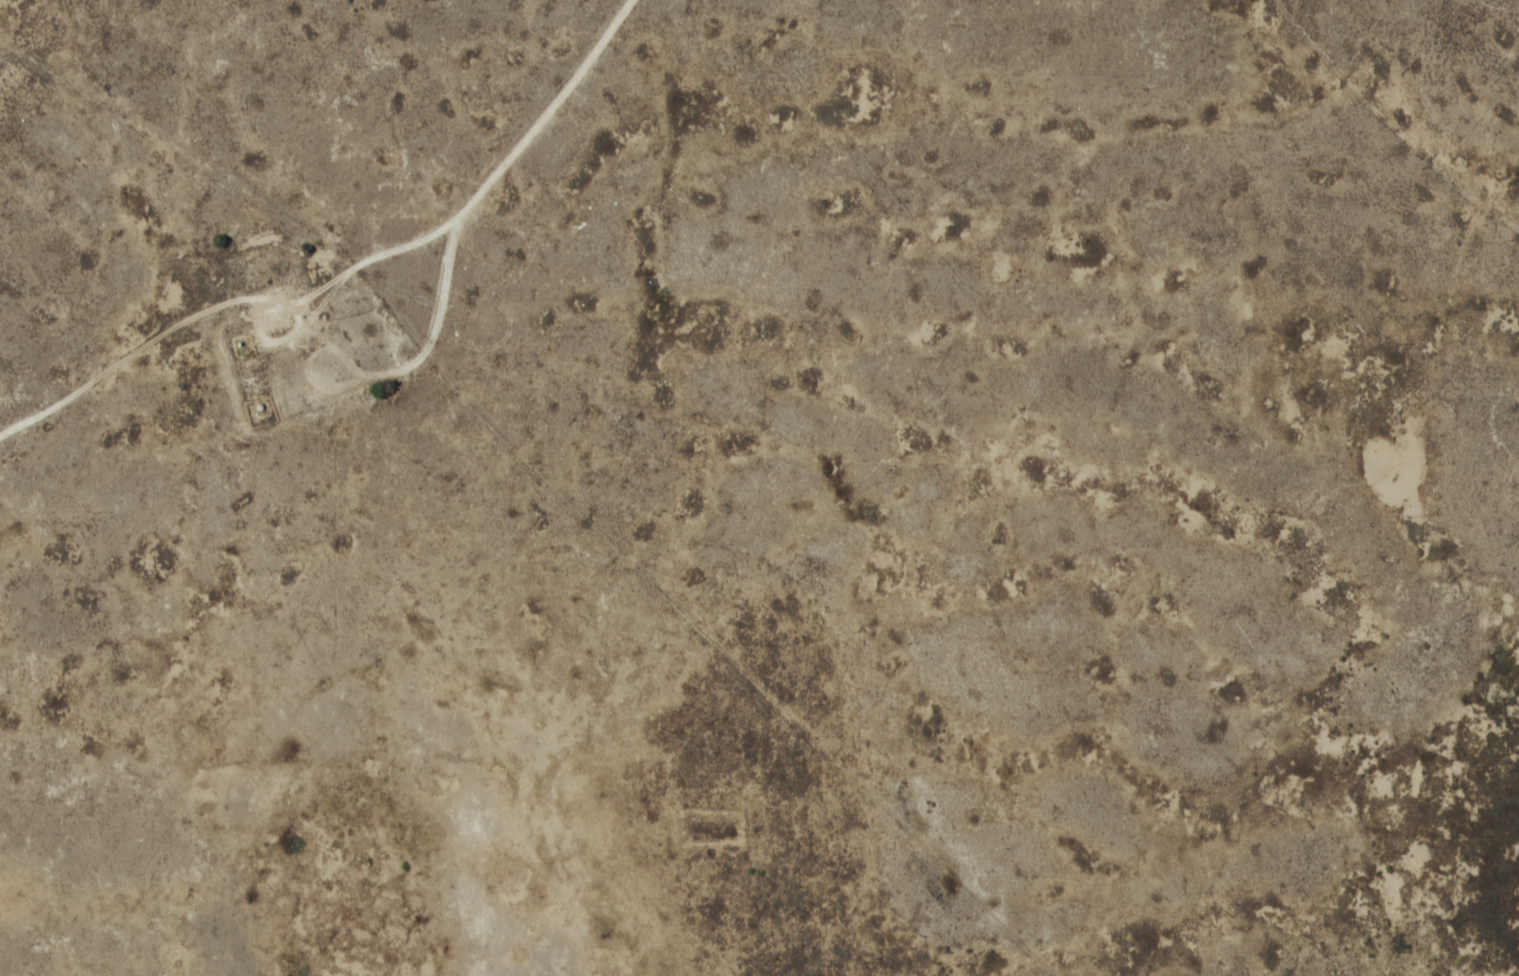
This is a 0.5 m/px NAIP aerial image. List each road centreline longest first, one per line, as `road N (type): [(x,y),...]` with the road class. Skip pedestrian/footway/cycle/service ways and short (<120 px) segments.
road 1 (residential): [(1504,975),(1504,884),(1467,768),(1420,506),(1318,257),(1053,0)]

